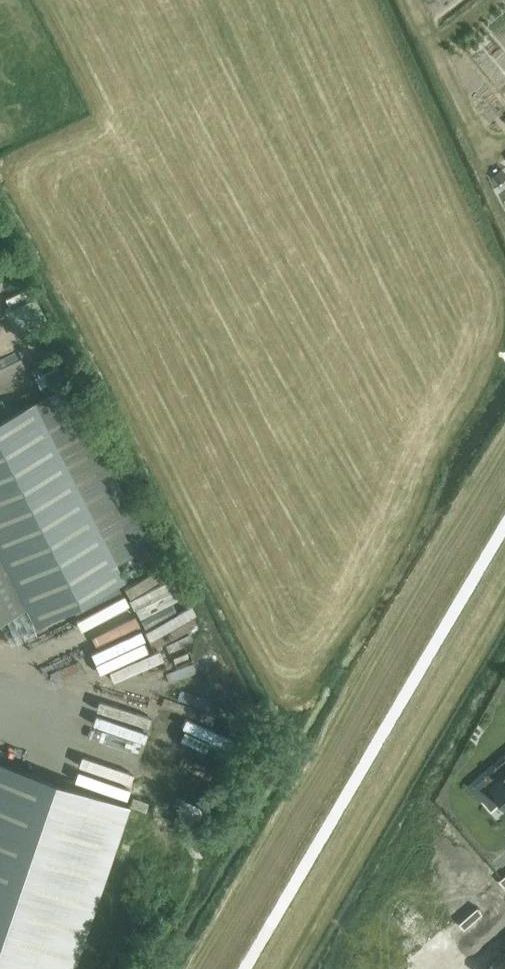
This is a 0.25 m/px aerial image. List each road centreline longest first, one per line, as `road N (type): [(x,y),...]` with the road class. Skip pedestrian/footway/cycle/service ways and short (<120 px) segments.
road 1 (track): [(504,146),(476,132),(416,0)]

